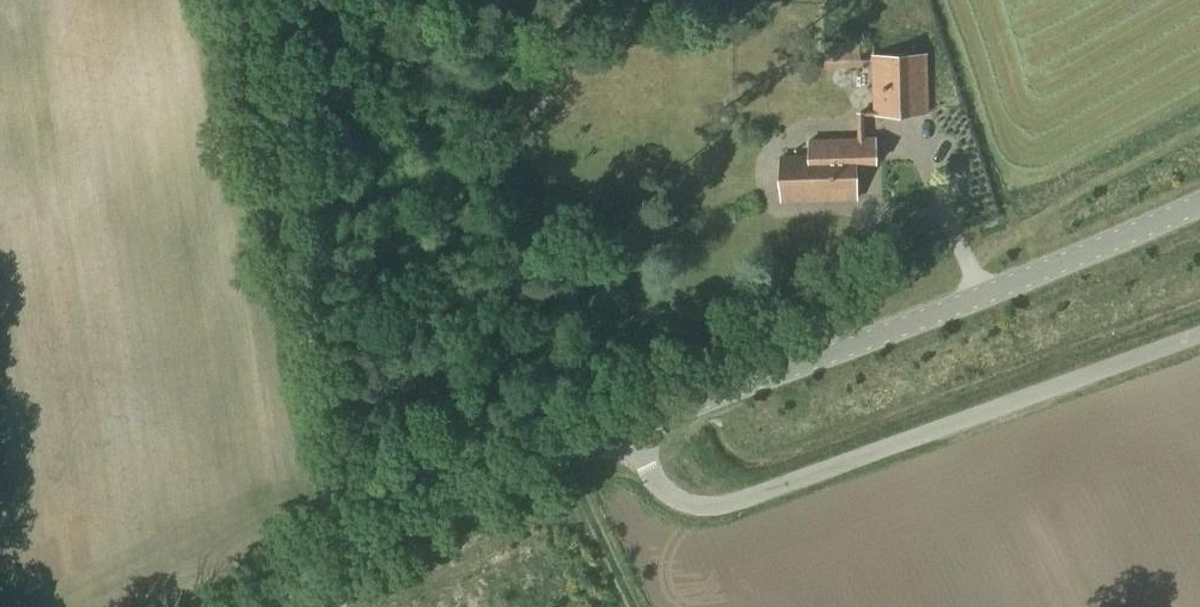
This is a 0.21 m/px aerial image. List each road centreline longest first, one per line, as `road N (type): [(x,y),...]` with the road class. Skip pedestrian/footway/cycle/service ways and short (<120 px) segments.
road 1 (unclassified): [(634,436),(659,488),(683,507),(710,511),(1199,338)]
road 2 (tertiary): [(634,436),(1199,203)]
road 3 (track): [(238,0),(343,569)]
road 4 (tertiary): [(260,606),(634,436)]

